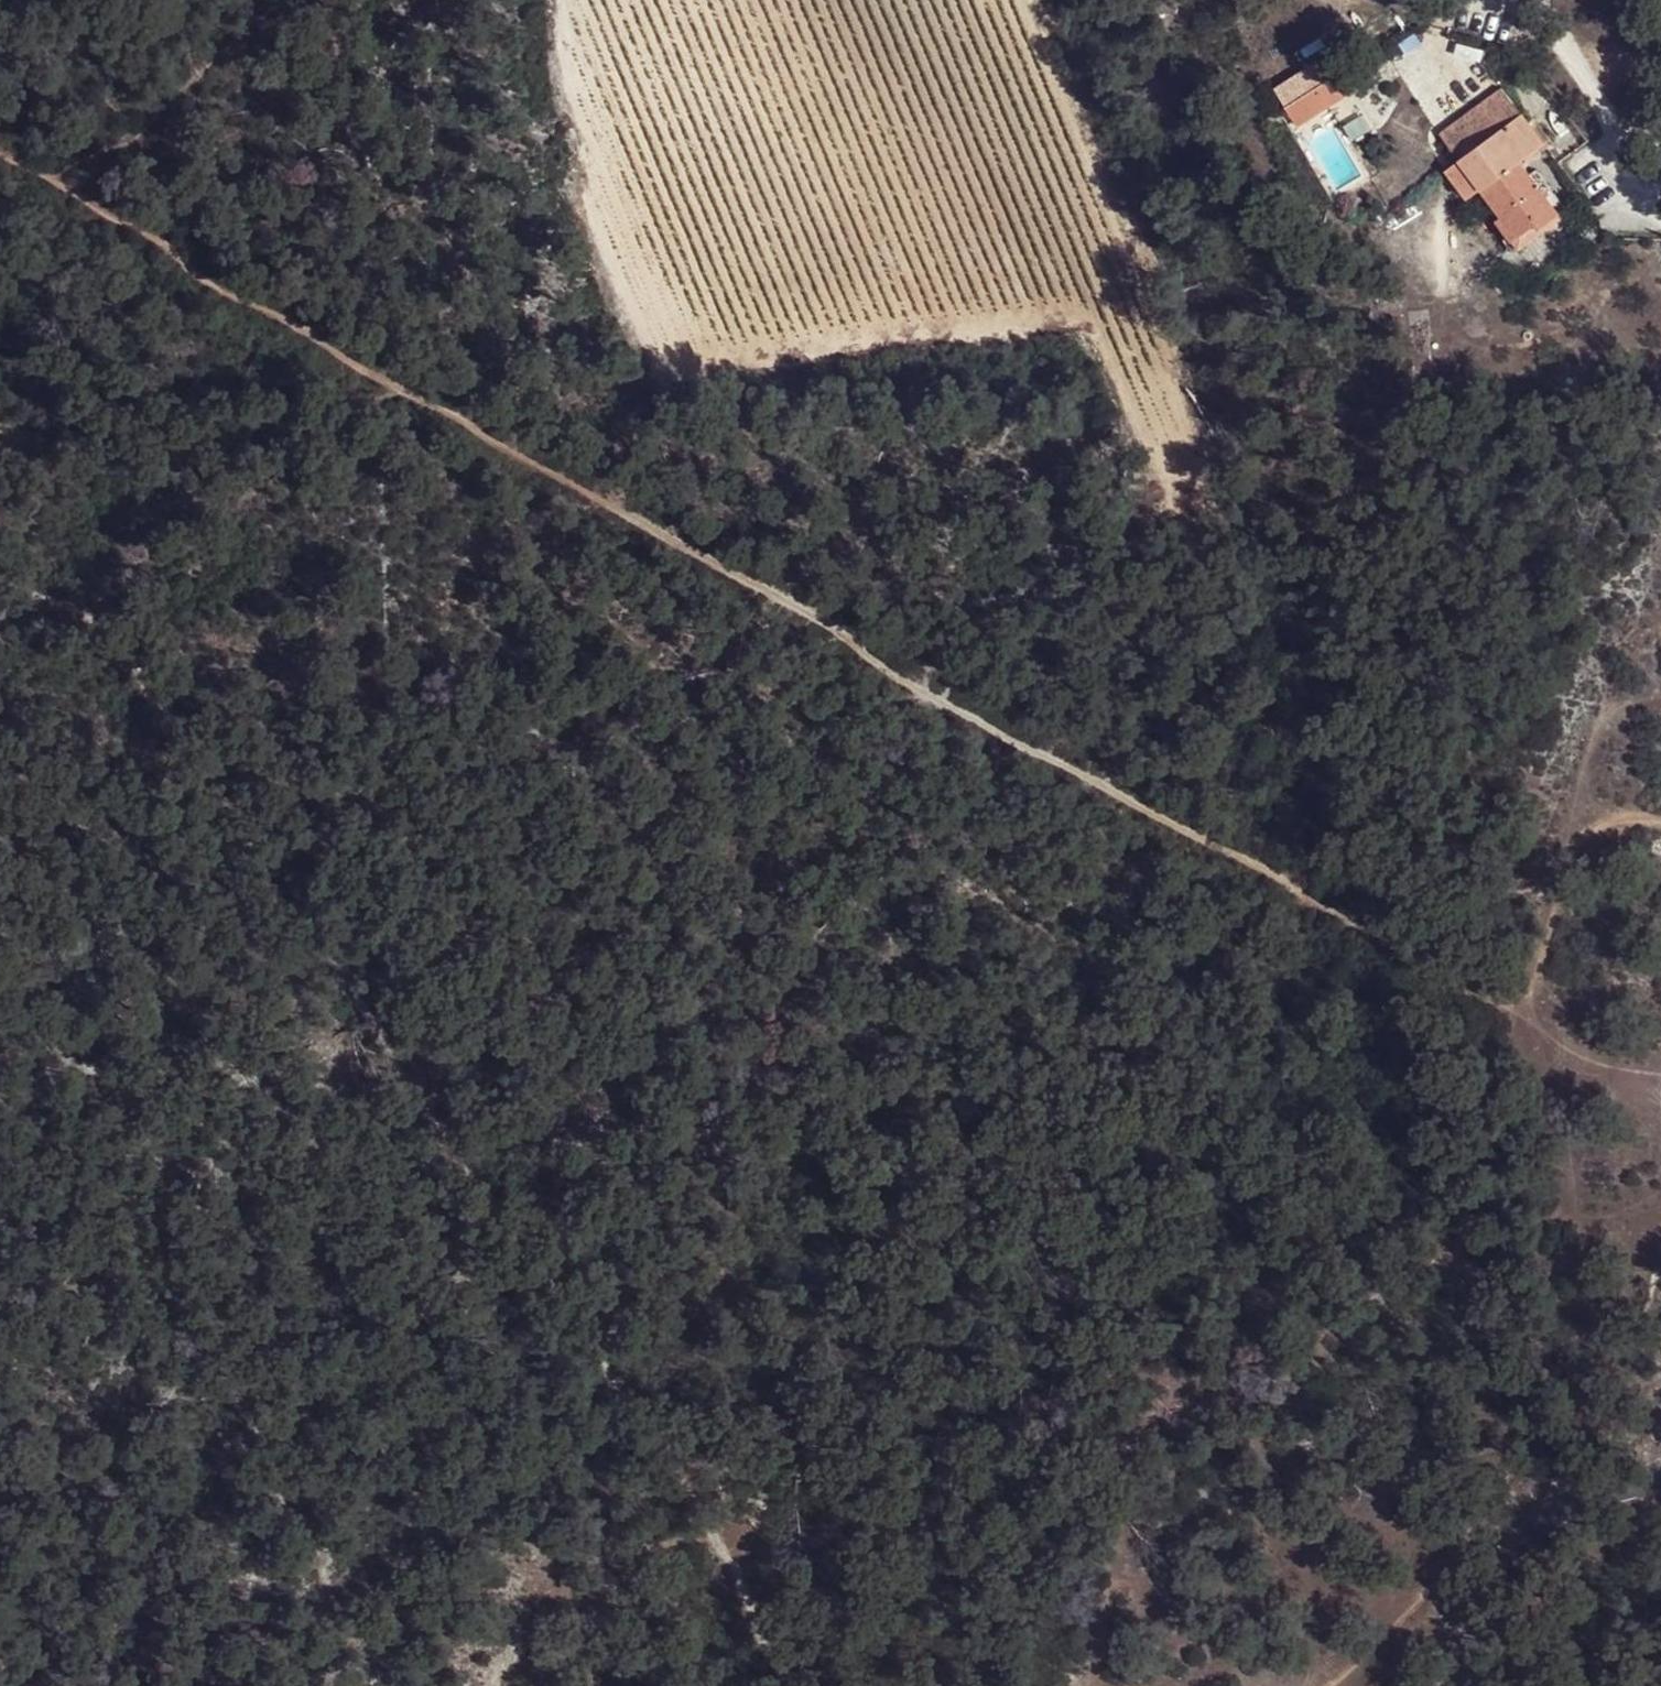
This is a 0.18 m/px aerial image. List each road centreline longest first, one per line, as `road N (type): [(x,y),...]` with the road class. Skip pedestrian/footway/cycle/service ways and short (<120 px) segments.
road 1 (tertiary): [(1468,1685),(1499,1583),(1519,1549),(1581,1498),(1660,1476)]

